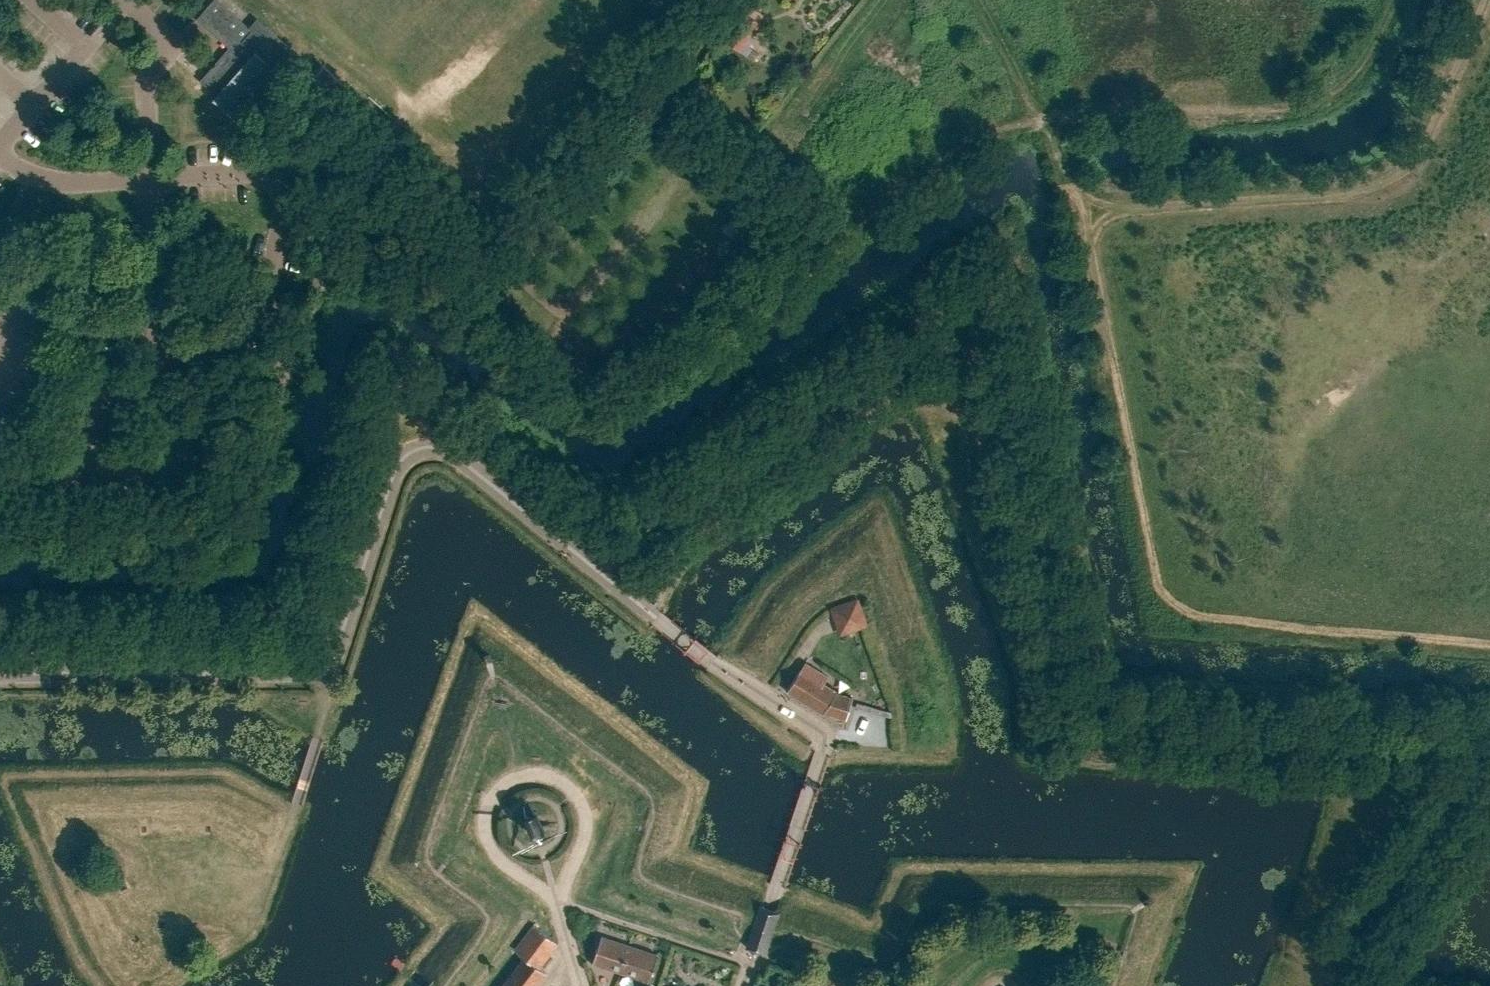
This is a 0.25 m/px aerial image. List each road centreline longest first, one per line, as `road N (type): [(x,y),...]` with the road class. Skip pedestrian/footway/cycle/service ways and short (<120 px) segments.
road 1 (residential): [(745,985),(821,754),(821,733),(713,664),(447,451),(418,447)]
road 2 (residential): [(0,674),(325,672),(397,465),(418,447)]
road 3 (unclassified): [(636,128),(733,0)]

